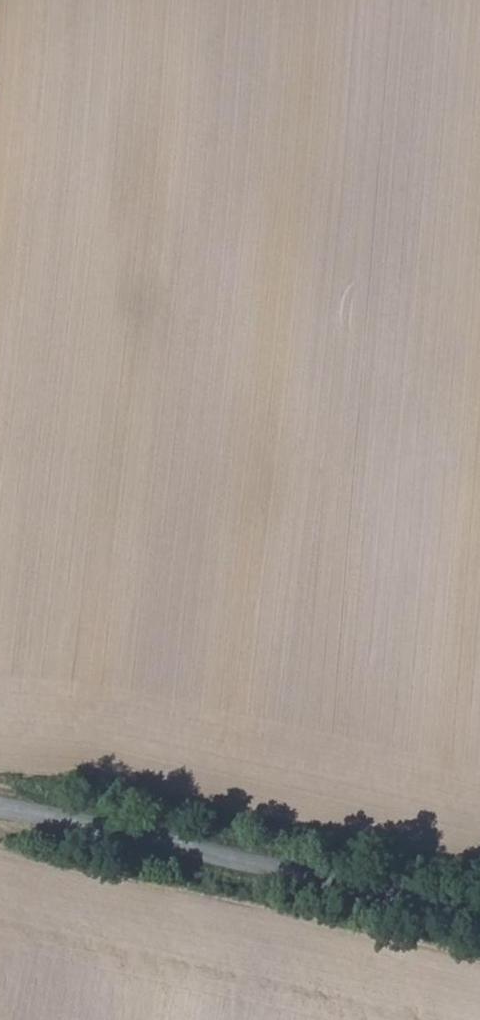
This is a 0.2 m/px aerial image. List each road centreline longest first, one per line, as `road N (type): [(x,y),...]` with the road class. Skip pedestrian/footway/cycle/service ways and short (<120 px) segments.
road 1 (unclassified): [(0,809),(479,914)]

